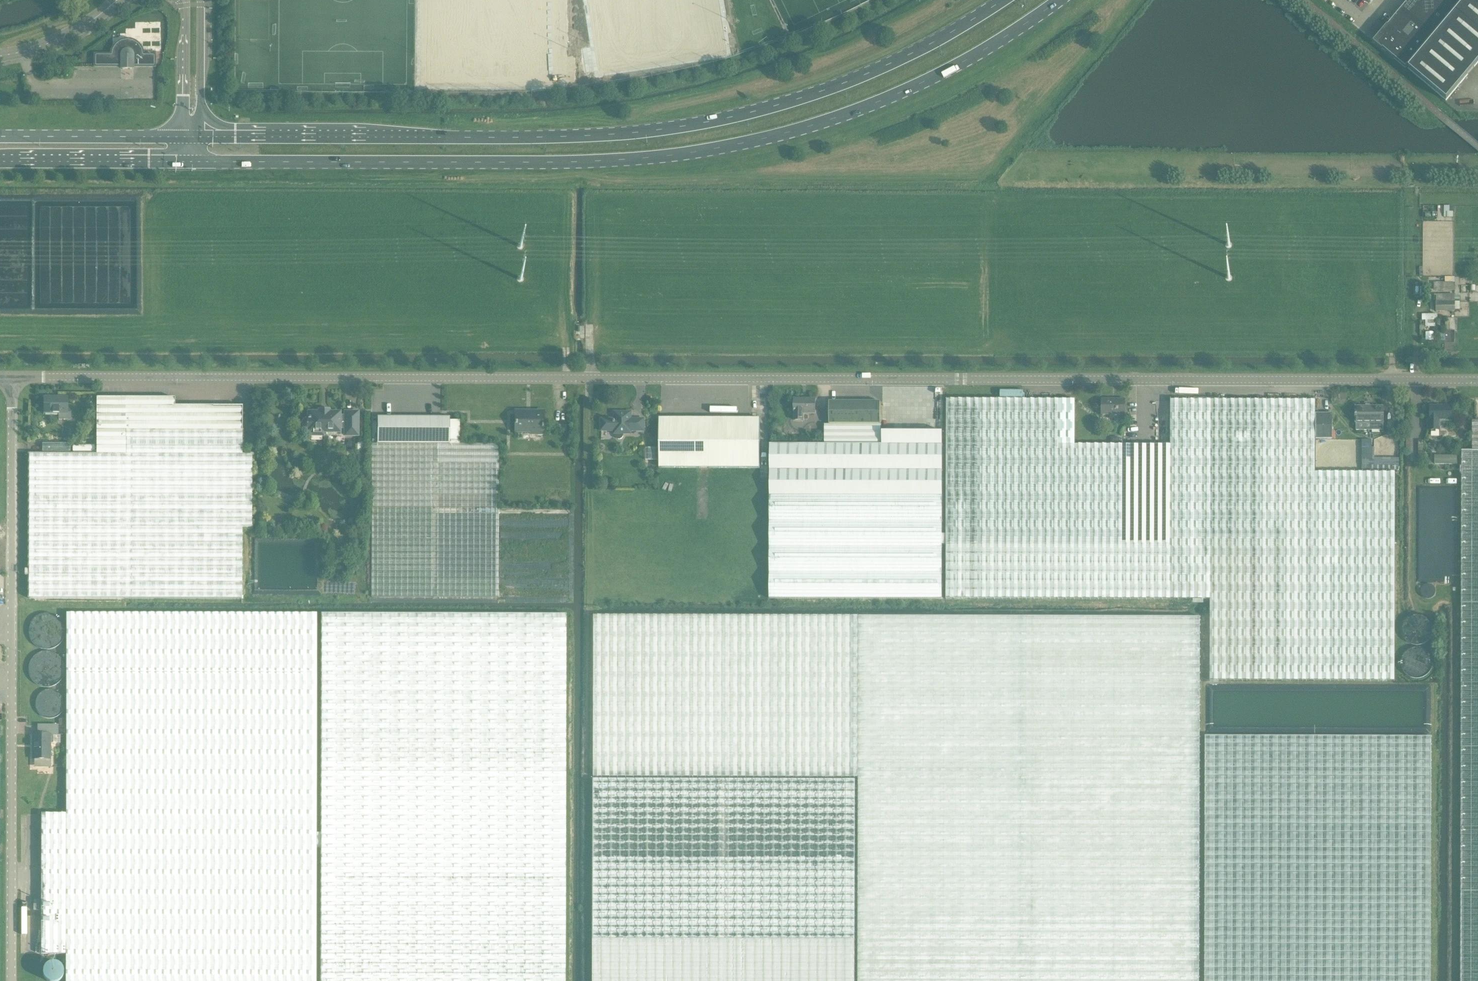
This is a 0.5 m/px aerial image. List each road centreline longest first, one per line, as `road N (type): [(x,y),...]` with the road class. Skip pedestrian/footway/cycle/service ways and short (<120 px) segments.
road 1 (tertiary): [(12,376),(1477,377)]
road 2 (primary): [(190,162),(592,161),(751,143),(895,99),(977,56),(1060,0)]
road 3 (primary): [(1003,0),(947,36),(809,96),(679,127),(578,136),(201,137)]
road 4 (unclassified): [(10,980),(12,376)]
road 5 (primary): [(0,163),(190,162)]
road 6 (primary): [(182,136),(0,139)]
road 7 (tertiary): [(201,137),(201,0)]
road 8 (tertiary): [(185,0),(182,136)]

